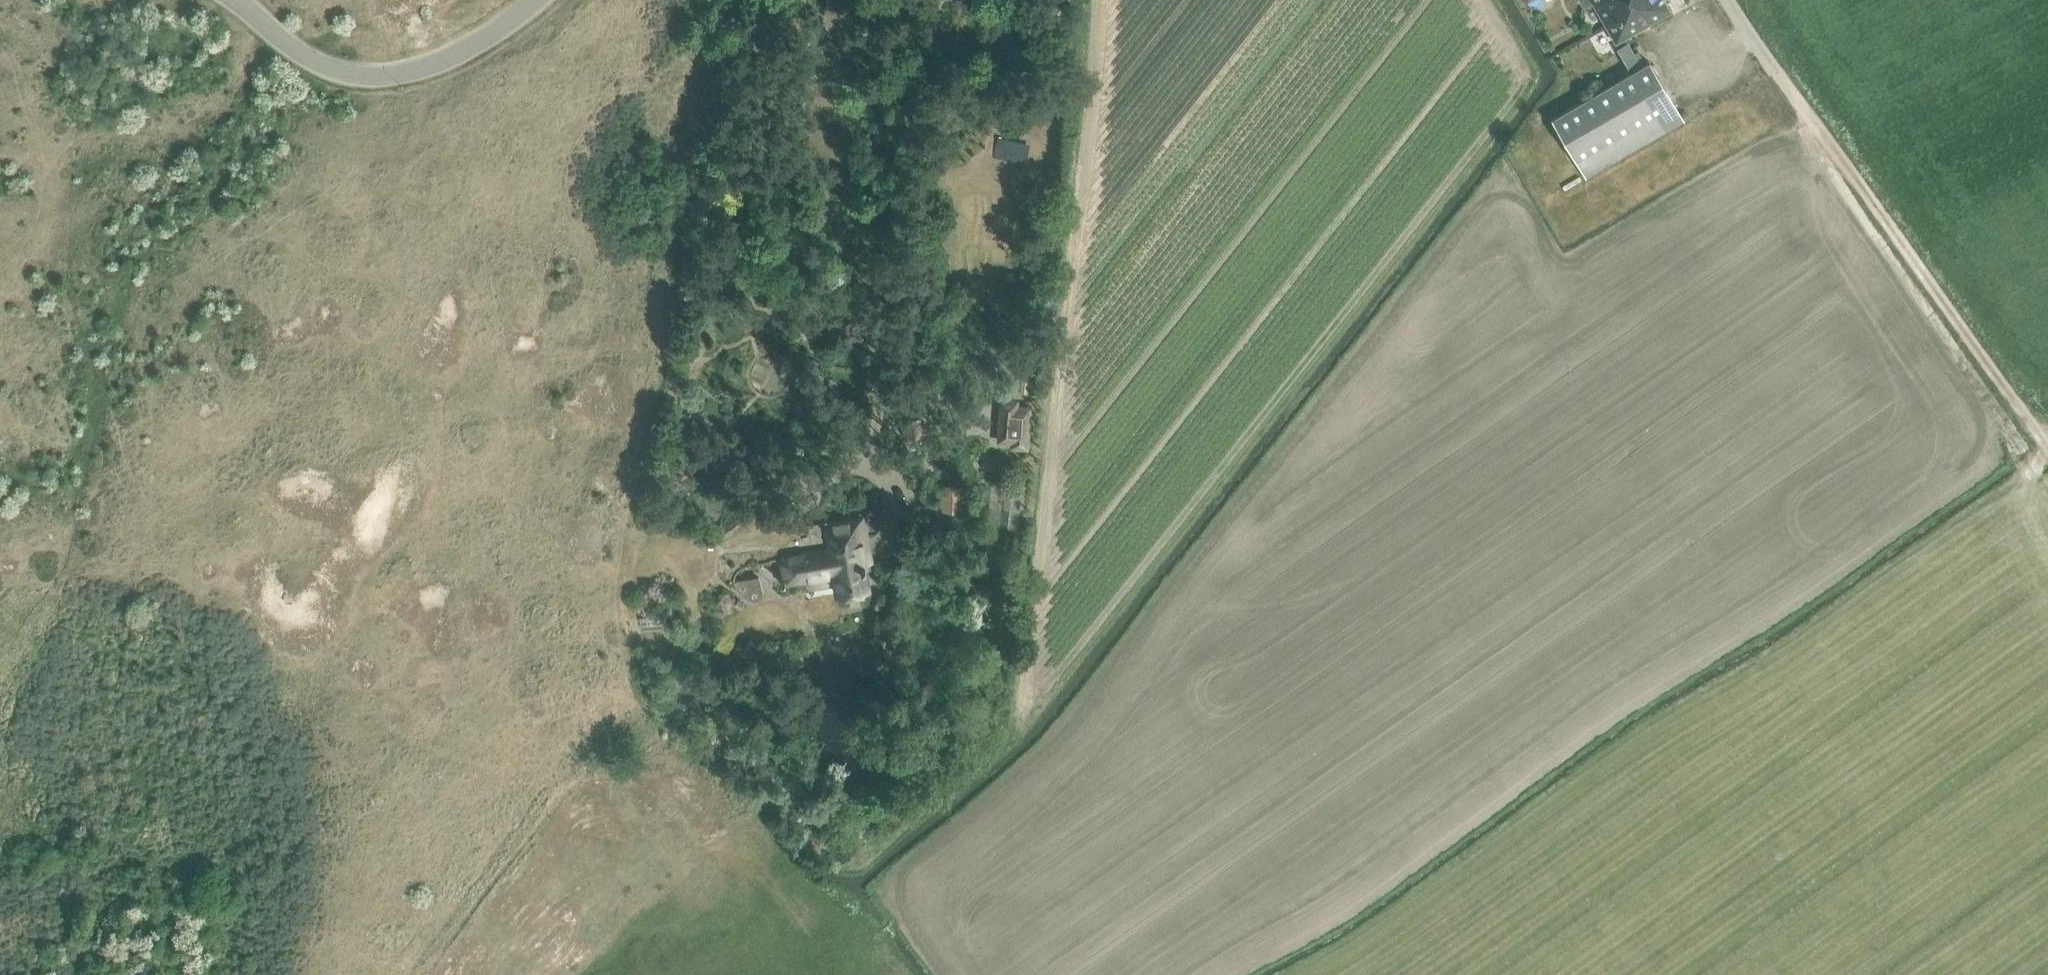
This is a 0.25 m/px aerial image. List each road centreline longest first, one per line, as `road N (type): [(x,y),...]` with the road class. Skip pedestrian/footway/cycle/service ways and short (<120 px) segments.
road 1 (track): [(2047,444),(1731,0)]
road 2 (unclassified): [(238,0),(327,69),(356,76),(418,69),(468,52),(540,0)]

